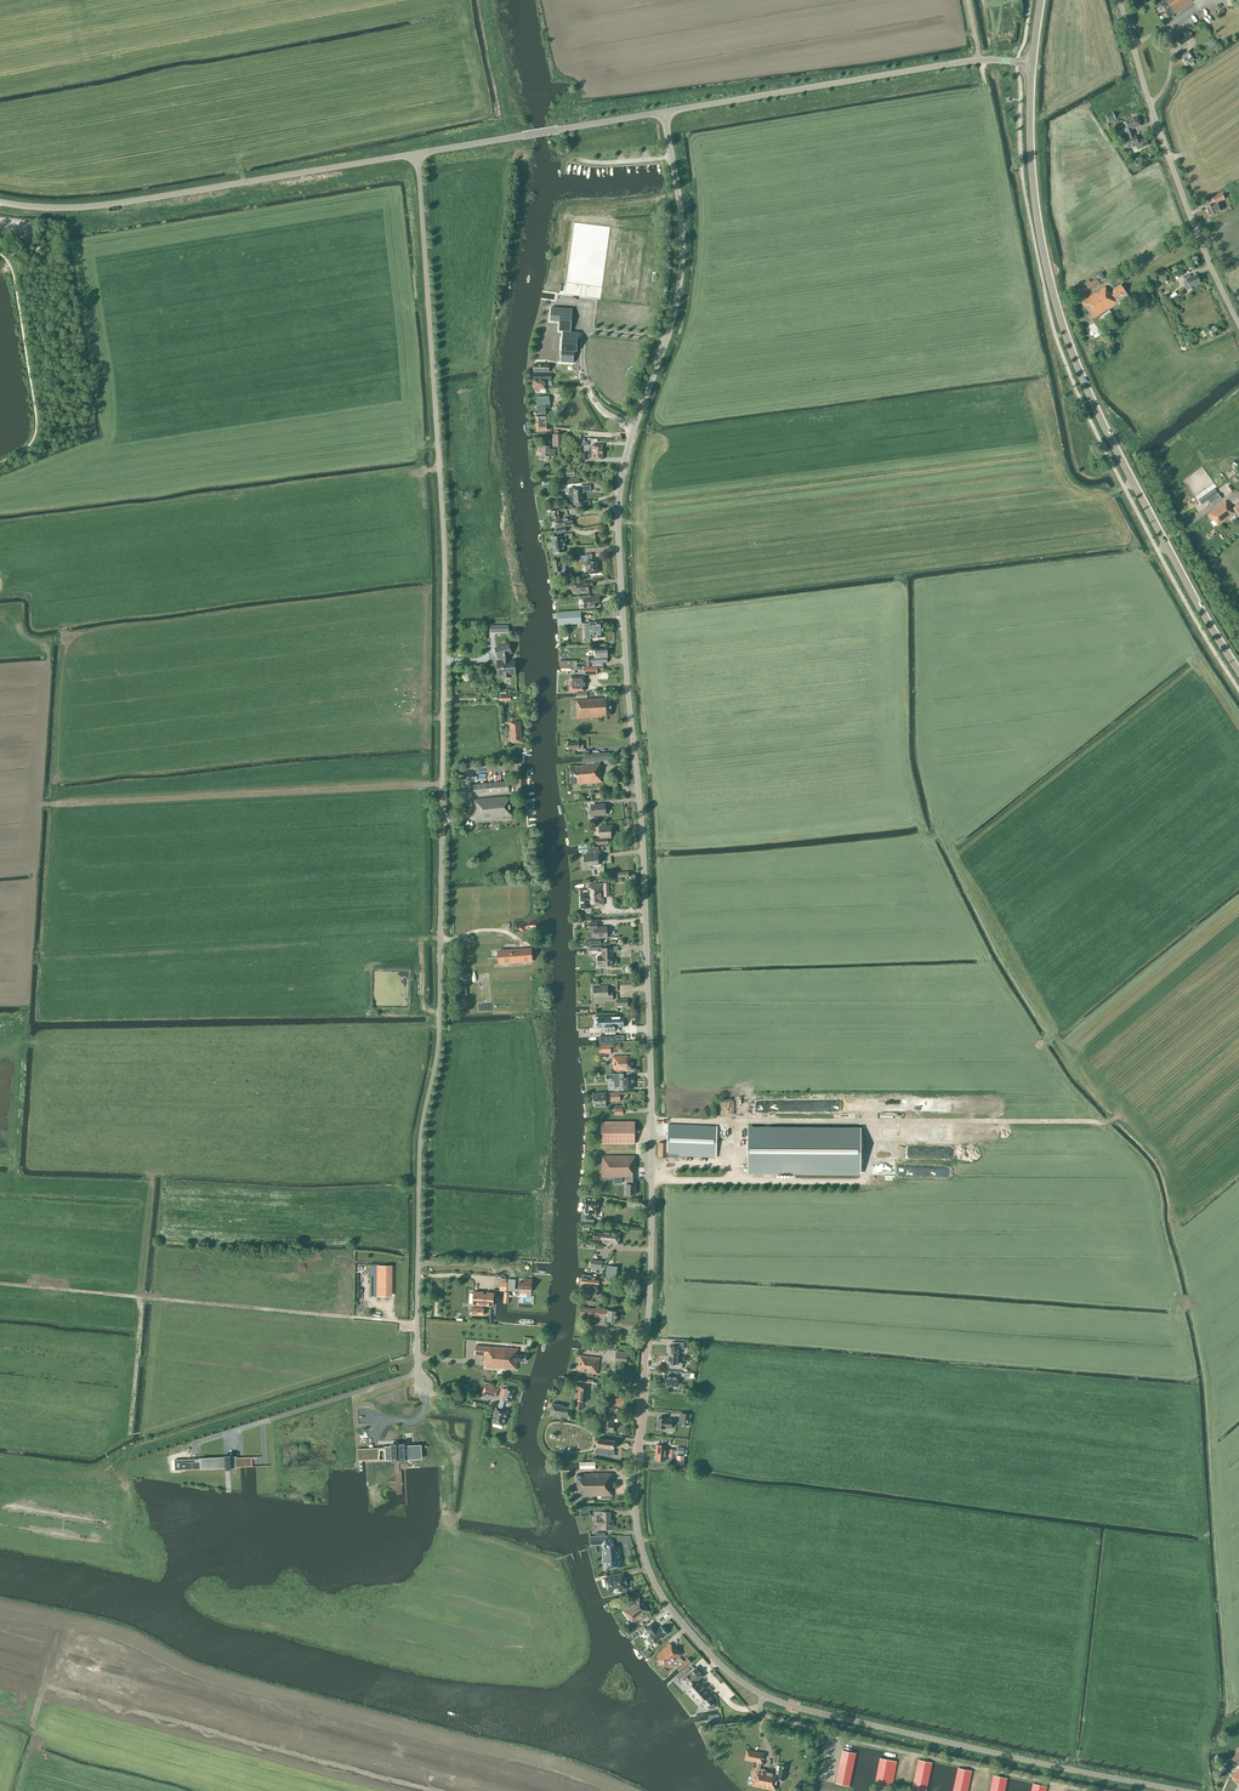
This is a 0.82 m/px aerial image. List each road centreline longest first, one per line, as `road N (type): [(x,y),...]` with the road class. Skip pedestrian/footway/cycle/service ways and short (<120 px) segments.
road 1 (tertiary): [(1181,1790),(771,1699),(713,1658),(666,1604),(645,1559),(635,1508),(652,1106),(643,841),(619,529),(635,425)]
road 2 (unclassified): [(431,1393),(417,1373),(417,1276),(420,1135),(438,1034),(444,597),(417,152)]
road 3 (secondary): [(1238,672),(1132,483),(1062,323),(1034,192),(1033,64)]
road 4 (tertiary): [(0,203),(79,209),(417,152)]
road 5 (track): [(417,1324),(0,1284)]
road 6 (tertiary): [(665,112),(956,63),(1033,64)]
road 7 (unclassified): [(1238,325),(1181,193),(1120,0)]
road 8 (tertiary): [(635,425),(680,285),(681,227),(665,112)]
road 9 (tertiary): [(417,152),(665,112)]
road 10 (track): [(143,1297),(130,1434)]

